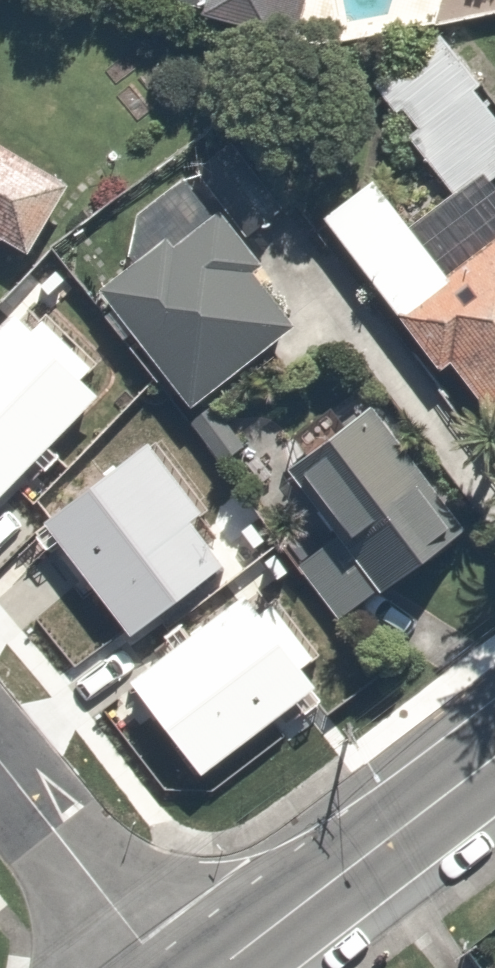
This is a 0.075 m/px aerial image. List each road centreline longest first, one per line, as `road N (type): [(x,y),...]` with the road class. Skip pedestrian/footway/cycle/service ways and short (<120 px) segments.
road 1 (secondary): [(219,967),(494,757)]
road 2 (residential): [(159,967),(0,767)]

